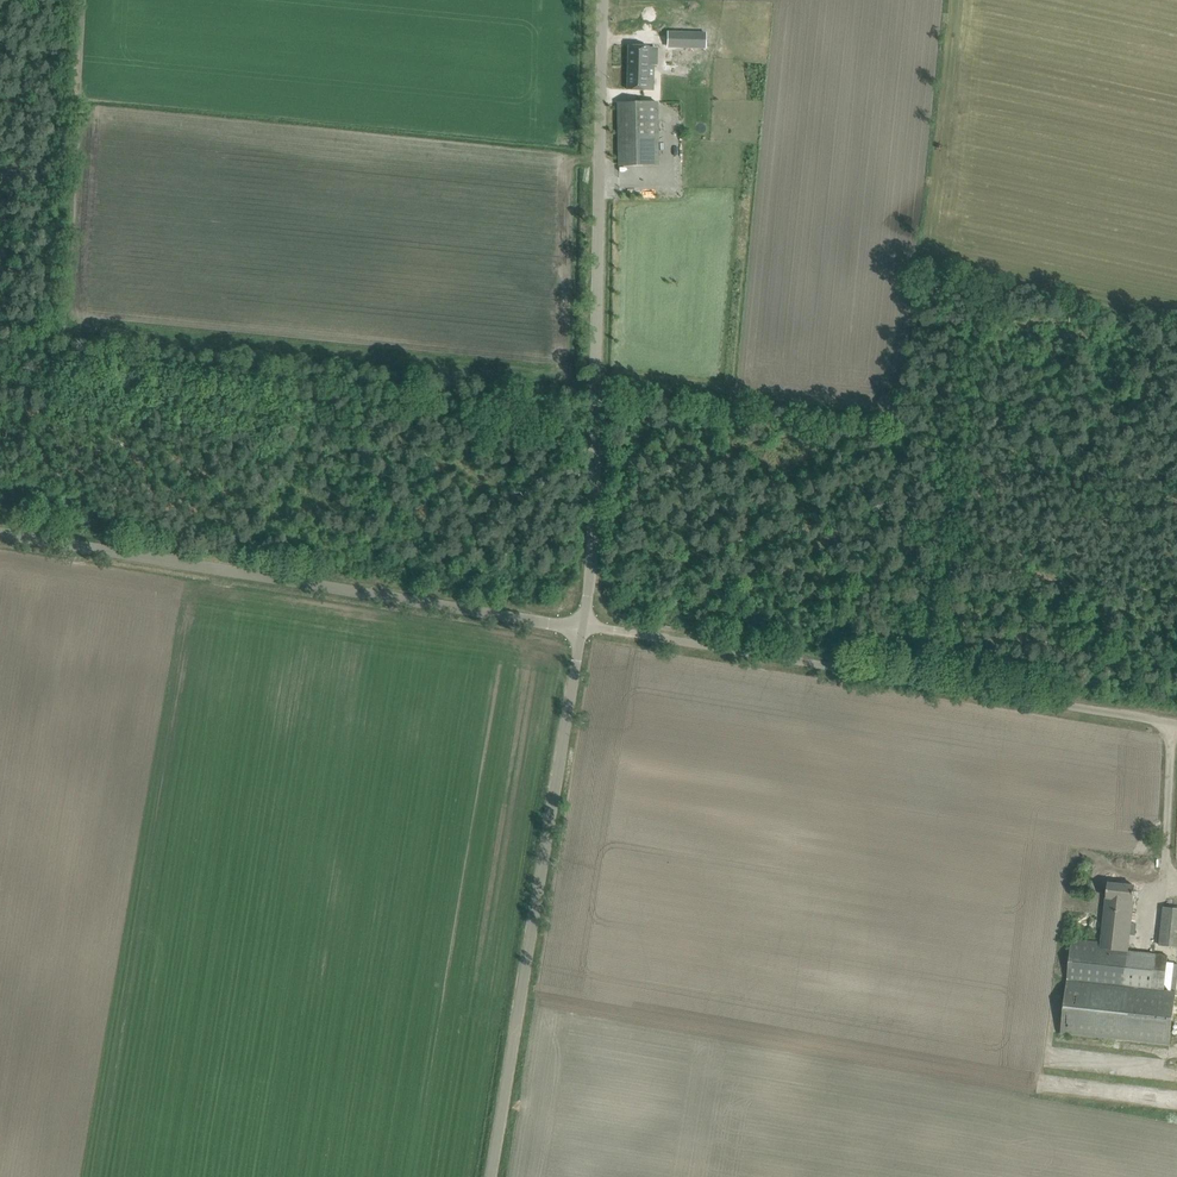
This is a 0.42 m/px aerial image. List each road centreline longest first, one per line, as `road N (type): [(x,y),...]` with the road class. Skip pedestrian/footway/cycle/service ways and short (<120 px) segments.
road 1 (unclassified): [(581,629),(592,555),(603,0)]
road 2 (unclassified): [(1176,723),(581,629)]
road 3 (unclassified): [(581,629),(0,533)]
road 4 (unclassified): [(491,1176),(581,629)]

